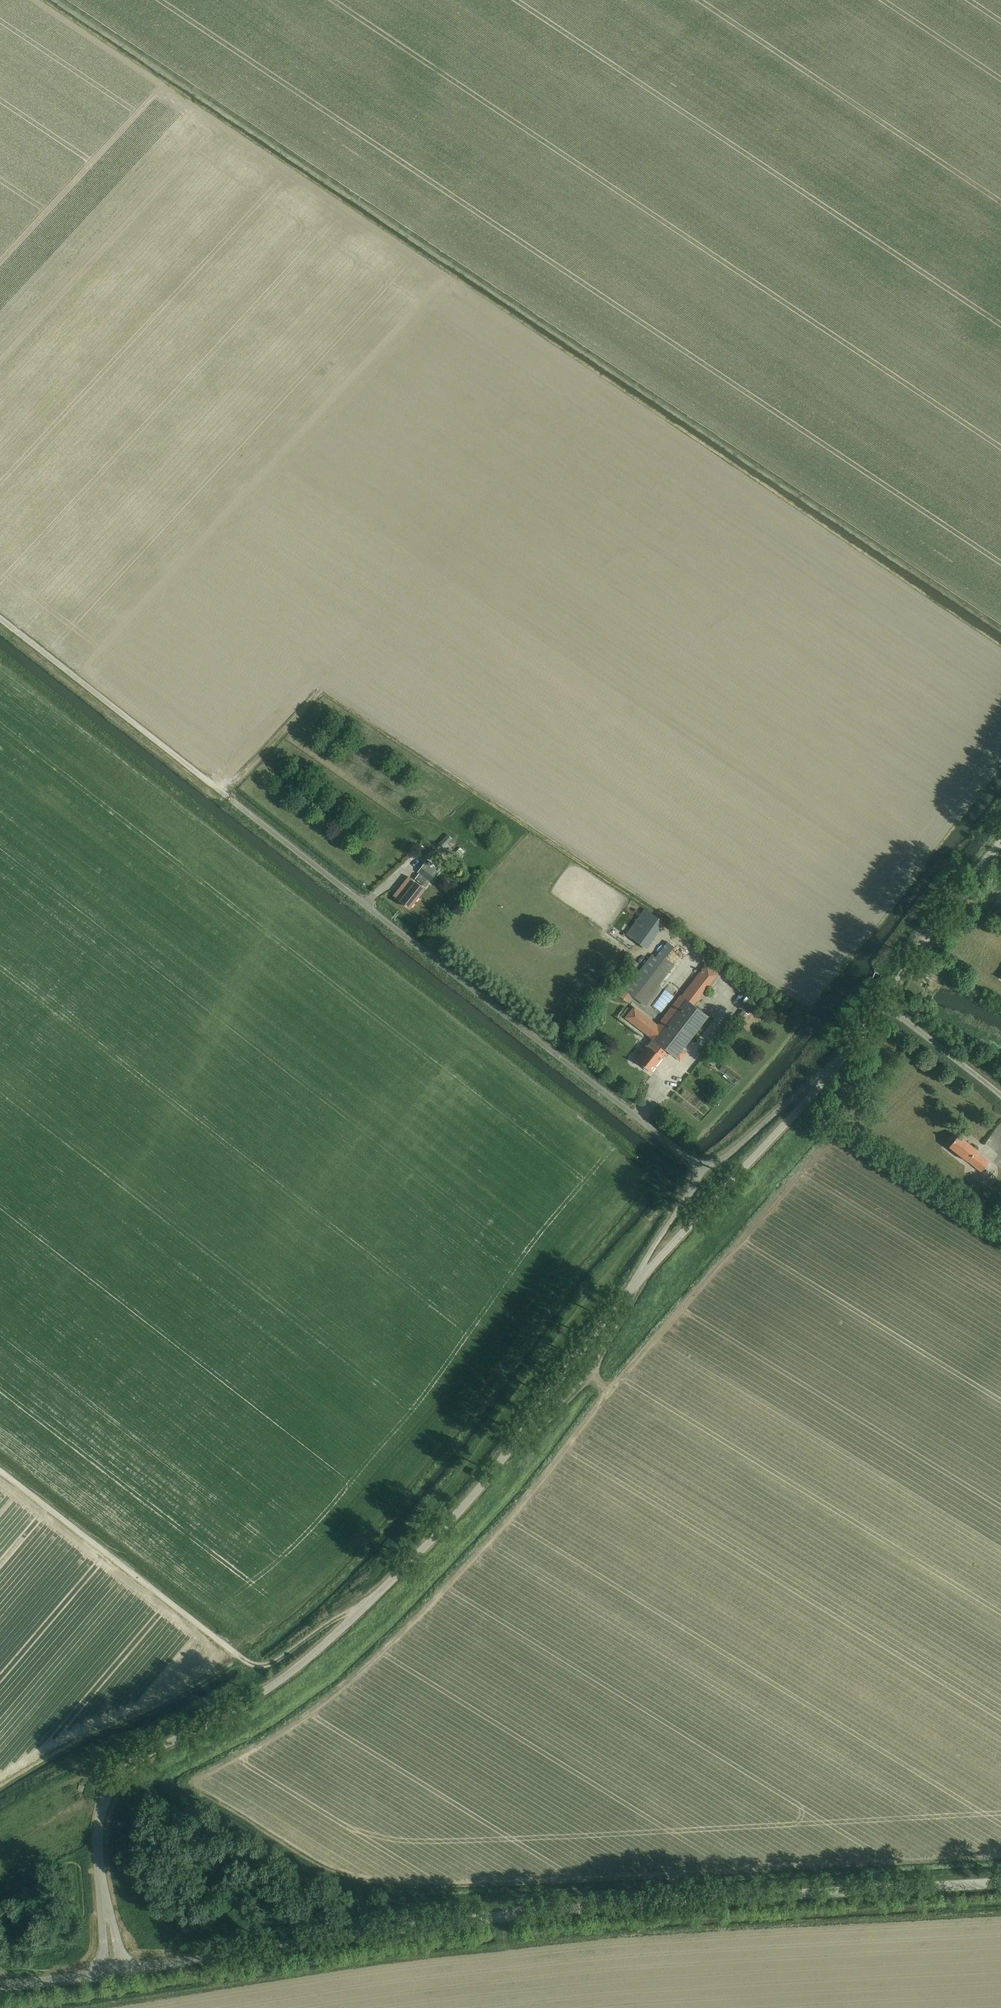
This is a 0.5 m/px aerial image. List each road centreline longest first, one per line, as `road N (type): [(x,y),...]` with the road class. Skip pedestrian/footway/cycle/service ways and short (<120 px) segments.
road 1 (unclassified): [(114,1972),(97,1830),(120,1774),(247,1702),(340,1630),(510,1452),(641,1278)]
road 2 (unclassified): [(114,1972),(502,1913),(1000,1882)]
road 3 (unclassified): [(699,1166),(0,620)]
road 4 (track): [(366,1604),(270,1662),(250,1664),(0,1471)]
road 5 (unclassified): [(641,1278),(856,1044)]
road 6 (unclassified): [(856,1044),(944,910),(1000,841)]
road 7 (unclassified): [(699,1166),(717,1162),(856,1044)]
road 8 (track): [(318,693),(219,790)]
road 9 (track): [(510,1452),(589,1377),(609,1389)]
road 10 (unclassified): [(641,1278),(699,1166)]

